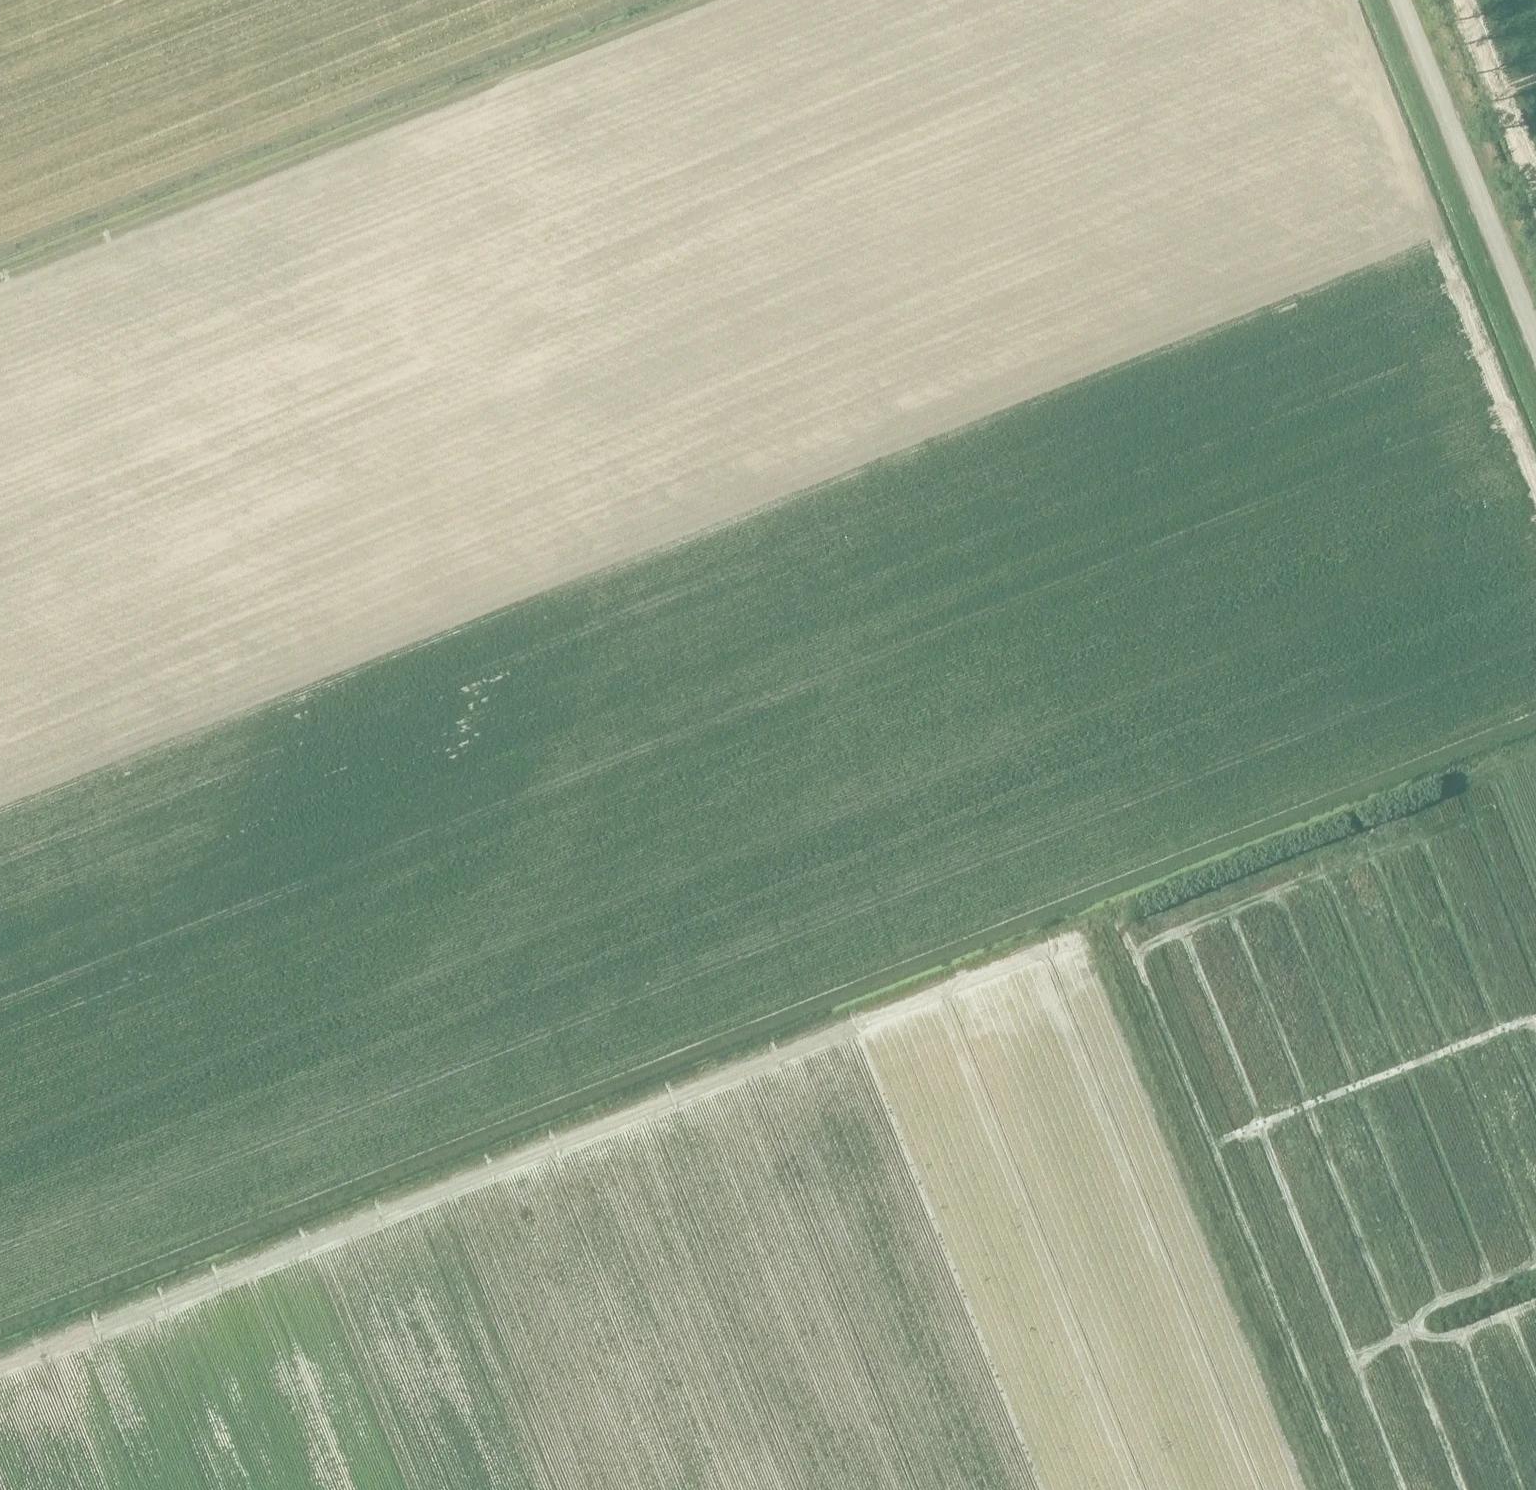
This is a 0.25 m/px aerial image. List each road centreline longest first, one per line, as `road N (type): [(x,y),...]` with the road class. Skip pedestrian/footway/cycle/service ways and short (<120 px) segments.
road 1 (unclassified): [(1535,337),(1401,0)]

